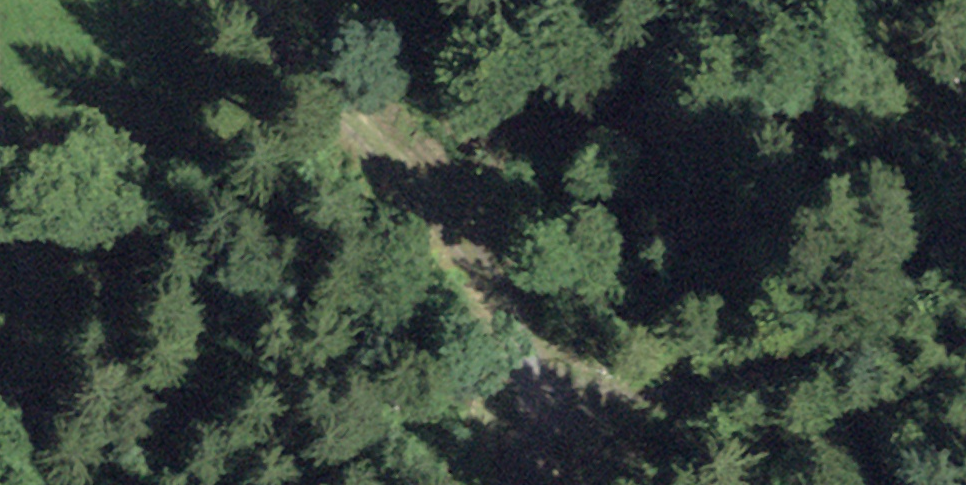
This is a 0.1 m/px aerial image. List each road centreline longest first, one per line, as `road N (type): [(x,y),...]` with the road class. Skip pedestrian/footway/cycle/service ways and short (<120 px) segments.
road 1 (track): [(245,0),(429,216),(559,418)]
road 2 (track): [(559,418),(619,411),(809,355),(965,229)]
road 3 (track): [(0,484),(19,354),(0,204)]

